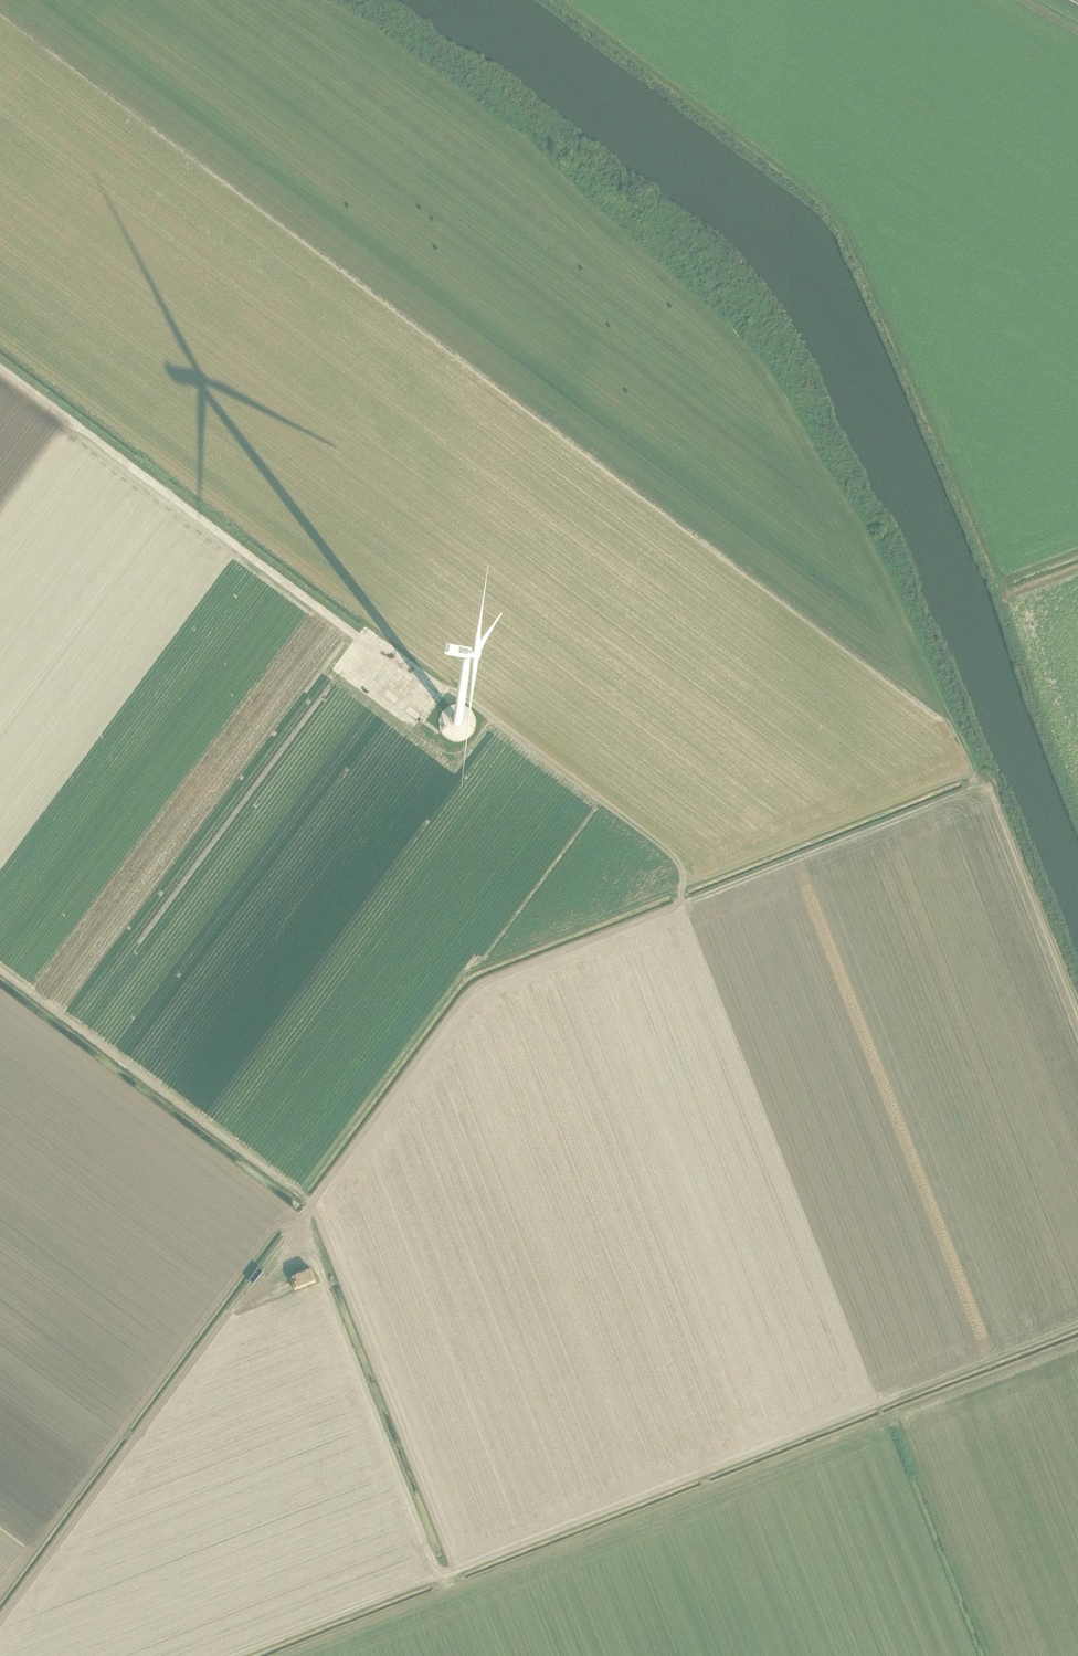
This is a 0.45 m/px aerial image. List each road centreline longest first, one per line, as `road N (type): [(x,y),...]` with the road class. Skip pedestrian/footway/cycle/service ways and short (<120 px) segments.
road 1 (track): [(980,788),(476,987),(303,1221)]
road 2 (track): [(315,1204),(0,969)]
road 3 (track): [(682,907),(682,865),(476,704),(439,696)]
road 4 (track): [(214,1330),(303,1221),(337,1309)]

